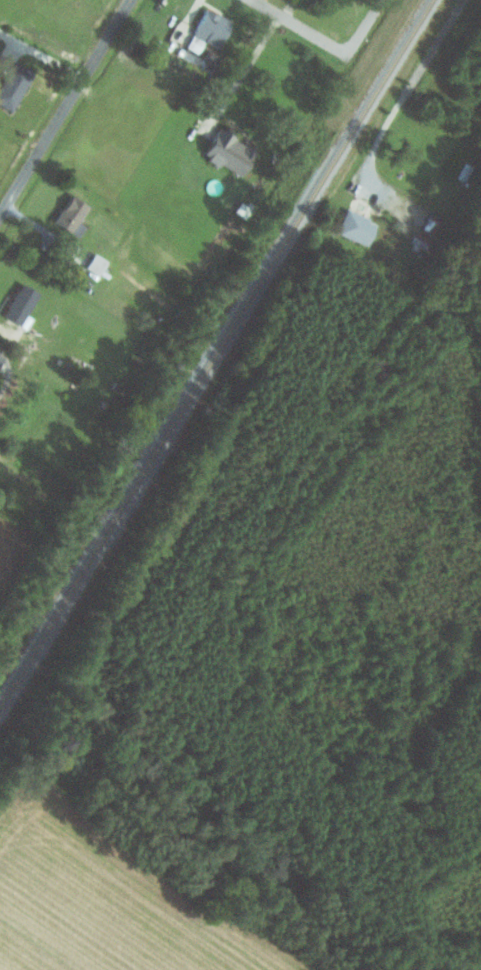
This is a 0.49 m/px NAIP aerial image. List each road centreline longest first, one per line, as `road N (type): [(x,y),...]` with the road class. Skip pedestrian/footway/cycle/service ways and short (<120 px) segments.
road 1 (tertiary): [(0,216),(130,0)]
road 2 (residential): [(355,184),(463,0)]

